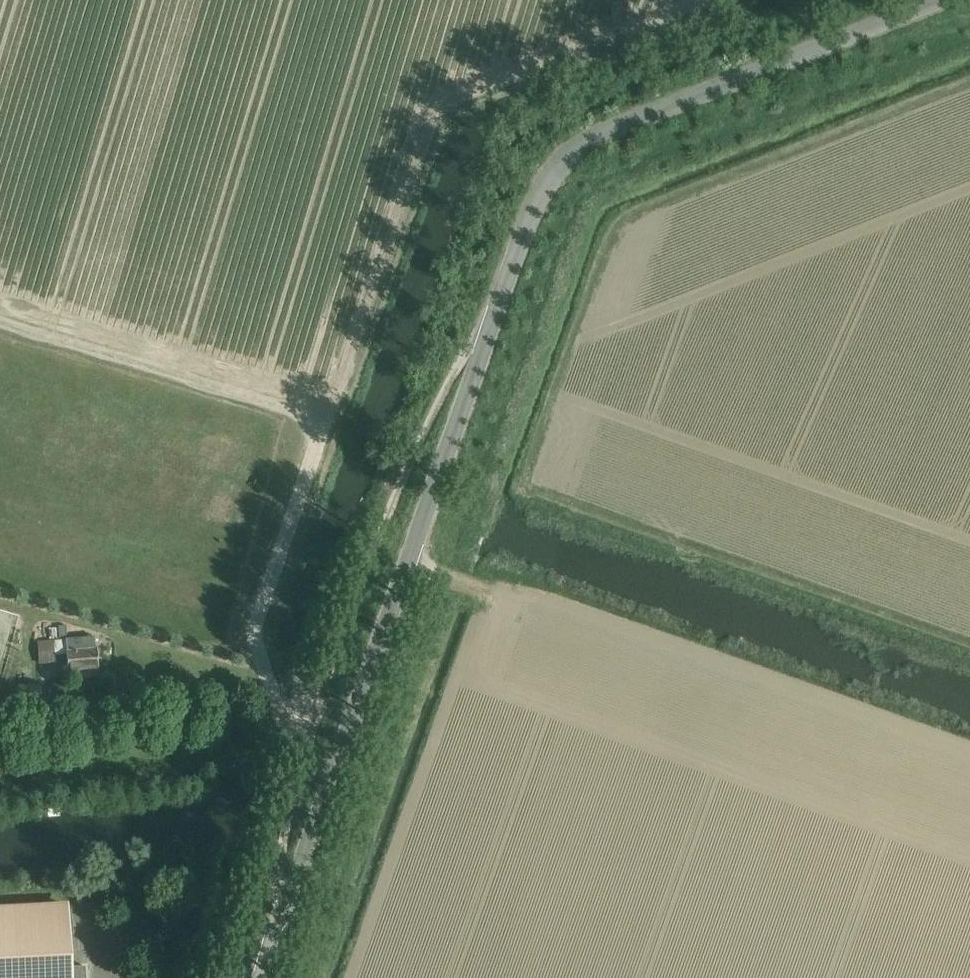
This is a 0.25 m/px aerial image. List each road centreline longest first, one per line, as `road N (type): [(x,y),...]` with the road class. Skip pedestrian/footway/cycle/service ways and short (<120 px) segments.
road 1 (unclassified): [(262,977),(522,235),(552,179),(605,133),(940,0)]
road 2 (track): [(969,83),(619,226),(599,263),(523,489),(969,644)]
road 3 (track): [(737,0),(474,106),(448,125),(352,408),(326,418),(253,633),(279,713)]
road 4 (track): [(407,565),(464,584),(524,591),(969,750)]

